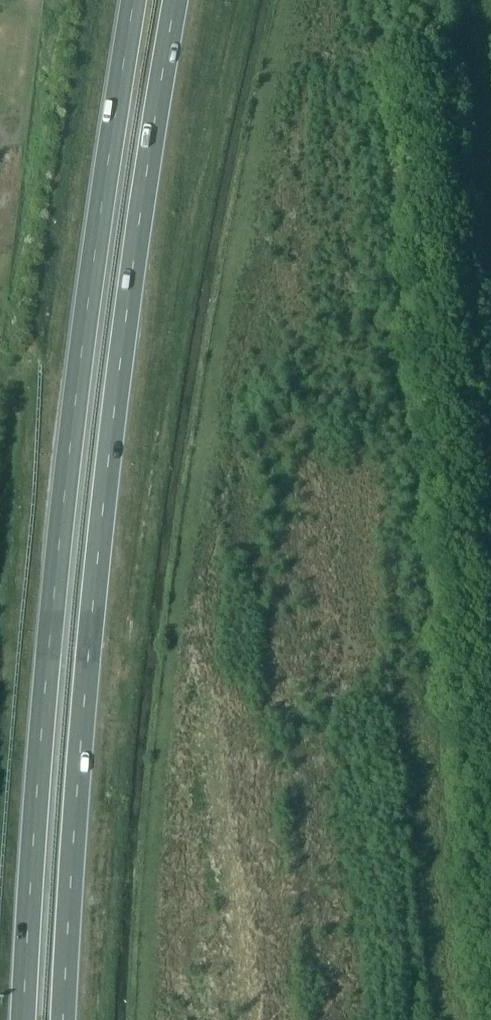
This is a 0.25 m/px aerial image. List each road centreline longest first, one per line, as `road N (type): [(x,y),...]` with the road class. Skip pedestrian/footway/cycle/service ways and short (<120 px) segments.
road 1 (trunk): [(63,1019),(105,499),(177,0)]
road 2 (trunk): [(134,0),(63,503),(23,1019)]

